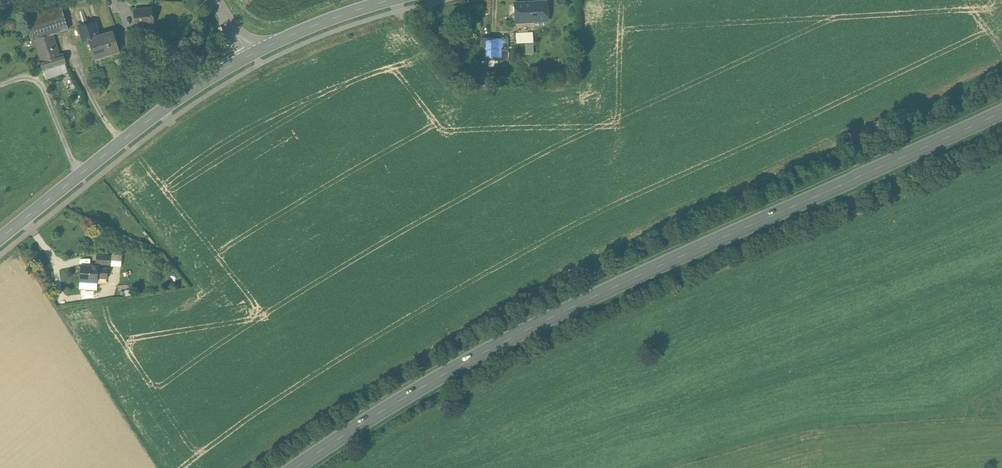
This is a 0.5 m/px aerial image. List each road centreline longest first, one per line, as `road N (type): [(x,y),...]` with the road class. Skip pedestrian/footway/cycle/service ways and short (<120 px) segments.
road 1 (primary): [(1001,112),(545,320),(420,385),(297,467)]
road 2 (tertiary): [(0,240),(169,106),(254,54)]
road 3 (tertiary): [(254,54),(381,0)]

